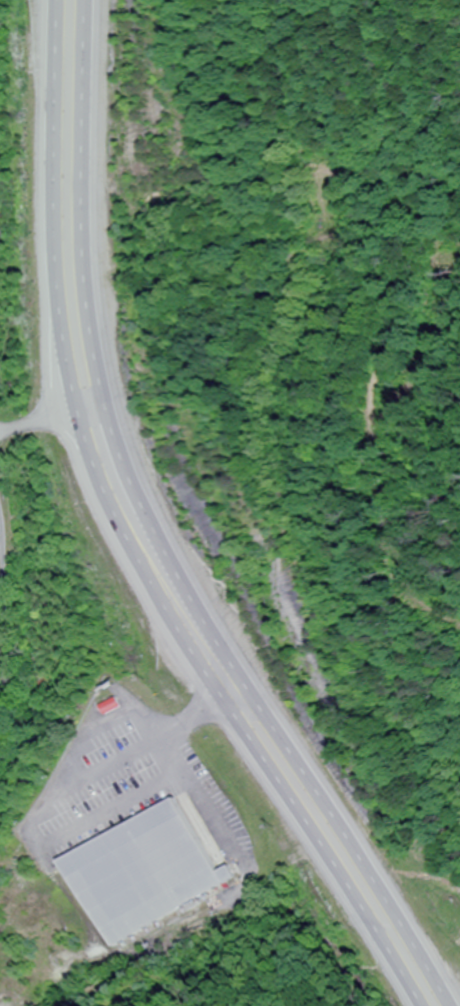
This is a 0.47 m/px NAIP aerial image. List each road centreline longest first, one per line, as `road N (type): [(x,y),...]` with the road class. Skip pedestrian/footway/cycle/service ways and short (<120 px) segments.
road 1 (trunk): [(457,1005),(190,599),(127,458),(101,359),(89,258),(91,0)]
road 2 (trunk): [(57,0),(62,316),(79,412),(109,503),(179,641),(421,1005)]
road 3 (residential): [(0,736),(0,502)]

